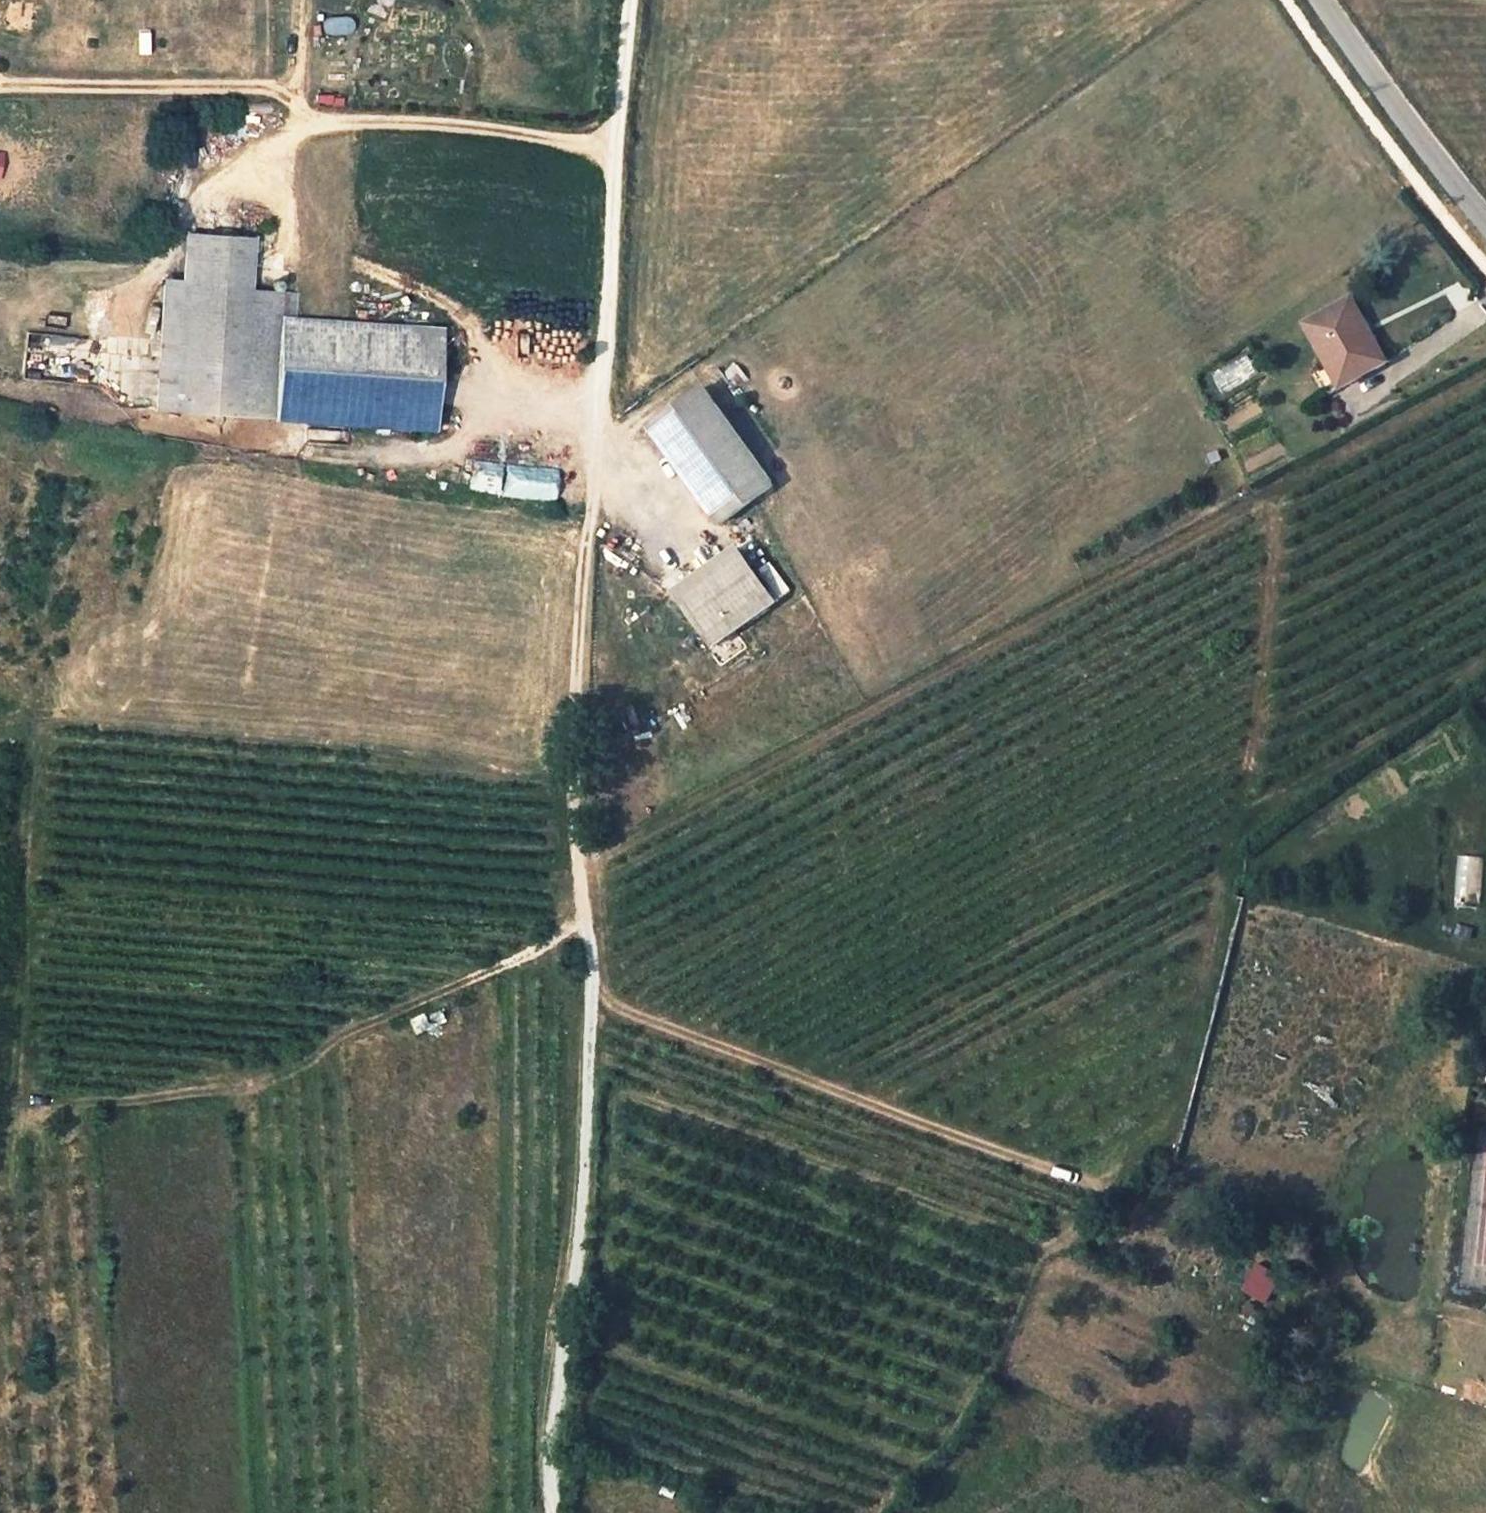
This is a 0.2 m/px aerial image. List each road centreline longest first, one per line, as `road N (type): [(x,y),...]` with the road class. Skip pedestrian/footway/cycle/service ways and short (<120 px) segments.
road 1 (track): [(636,0),(597,404),(581,932),(547,1456),(552,1512)]
road 2 (unclassified): [(1326,0),(1485,225)]

